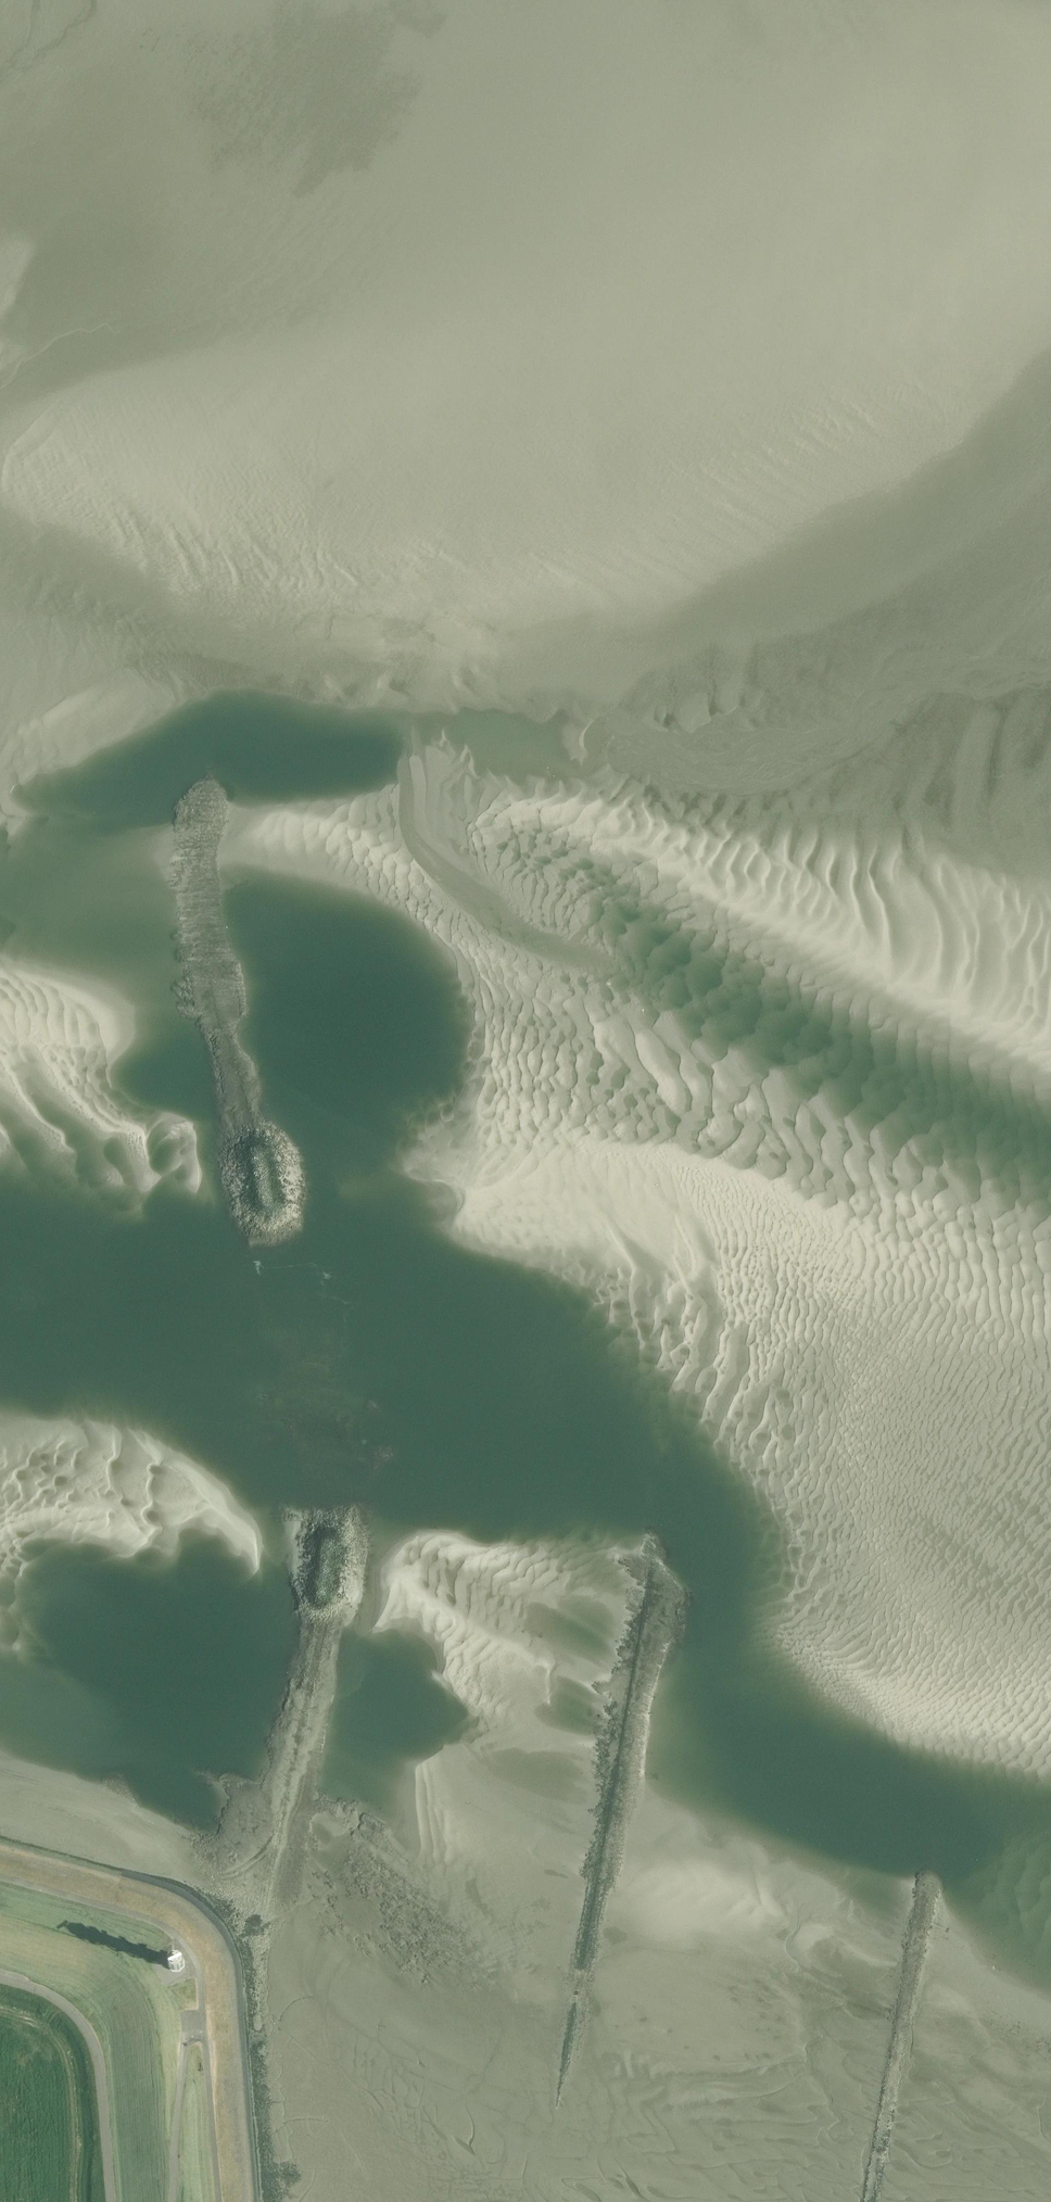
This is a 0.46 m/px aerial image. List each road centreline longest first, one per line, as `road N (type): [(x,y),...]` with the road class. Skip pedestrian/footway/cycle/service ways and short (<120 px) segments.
road 1 (tertiary): [(0,1979),(66,2006),(92,2041),(112,2201)]

